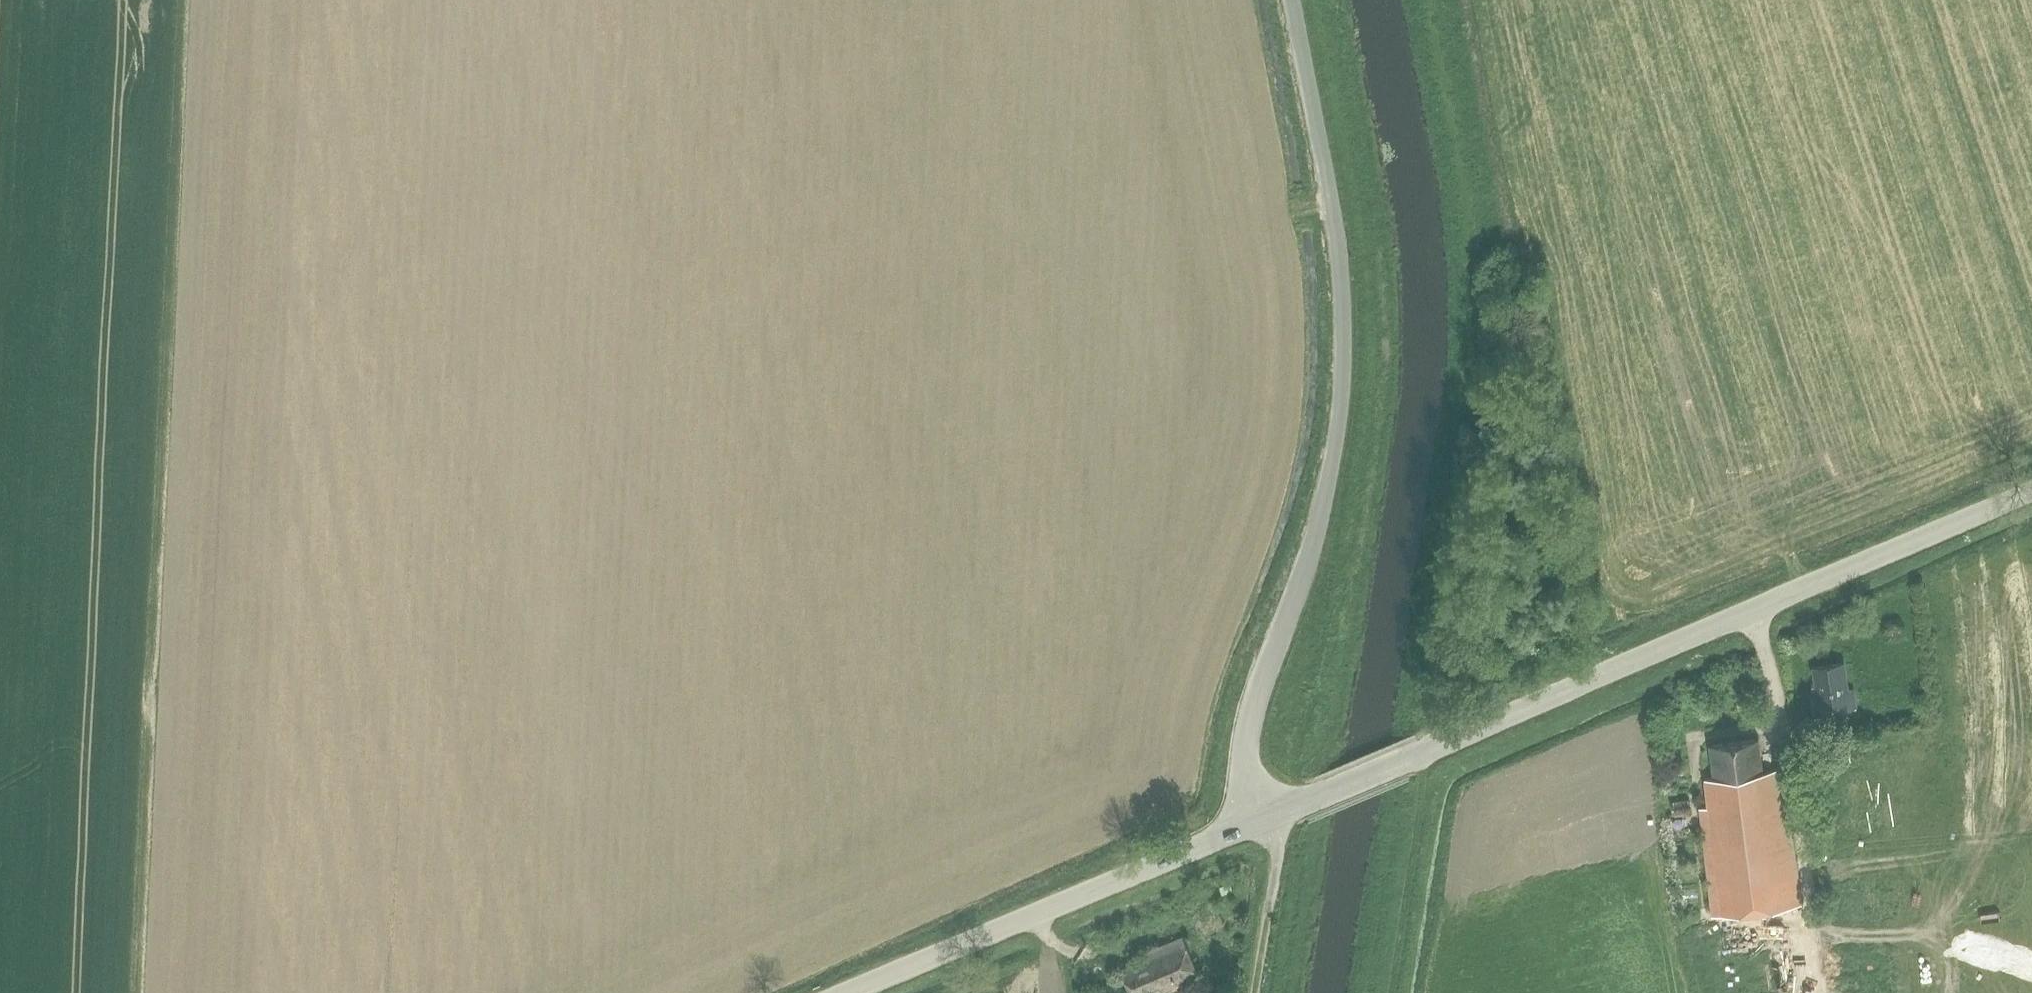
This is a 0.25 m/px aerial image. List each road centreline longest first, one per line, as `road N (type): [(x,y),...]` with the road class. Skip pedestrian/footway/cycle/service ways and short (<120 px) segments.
road 1 (unclassified): [(1293,0),(1337,229),(1342,387),(1320,527),(1251,714),(1250,776),(1263,819)]
road 2 (tertiary): [(2031,497),(1263,819)]
road 3 (tertiary): [(1263,819),(850,992)]
road 4 (track): [(1255,992),(1276,847),(1263,819)]

